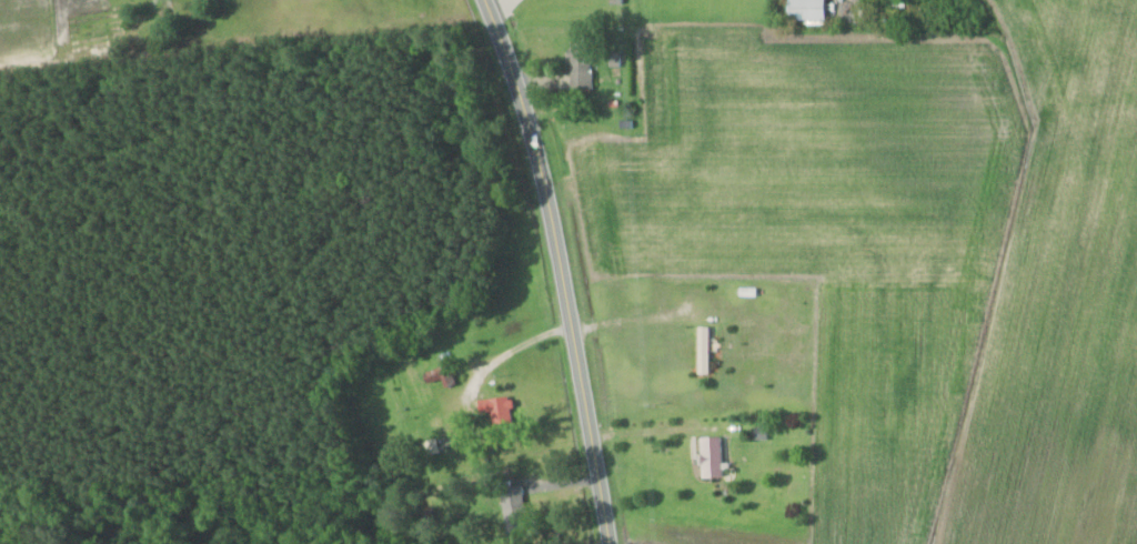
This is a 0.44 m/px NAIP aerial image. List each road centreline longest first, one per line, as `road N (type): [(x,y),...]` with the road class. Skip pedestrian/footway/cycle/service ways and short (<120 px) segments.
road 1 (secondary): [(610,543),(547,195),(486,0)]

